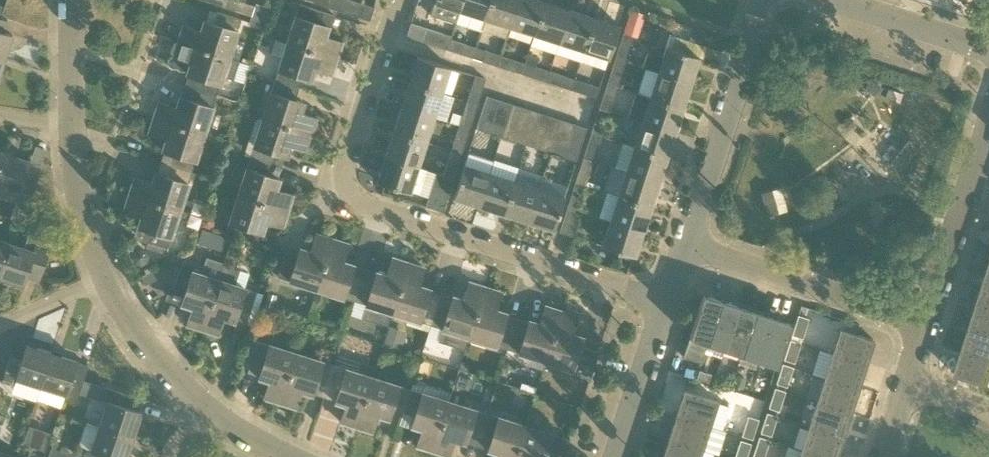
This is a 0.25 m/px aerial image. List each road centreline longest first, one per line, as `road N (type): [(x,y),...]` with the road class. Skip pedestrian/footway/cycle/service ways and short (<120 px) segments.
road 1 (residential): [(288,456),(206,412),(131,334),(102,281),(76,201),(64,68),(68,0)]
road 2 (residential): [(667,300),(360,206),(348,192),(345,176),(400,0)]
road 3 (residential): [(685,245),(764,0)]
road 4 (residential): [(926,325),(685,245)]
road 5 (residential): [(926,325),(988,131)]
road 6 (residential): [(617,456),(667,300)]
road 7 (residential): [(988,50),(834,0)]
road 8 (residential): [(883,456),(926,325)]

